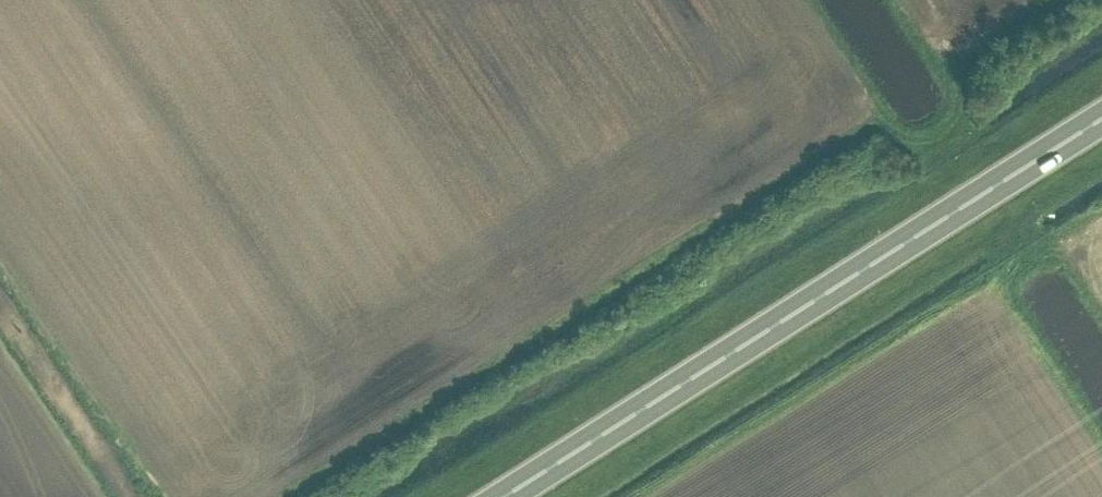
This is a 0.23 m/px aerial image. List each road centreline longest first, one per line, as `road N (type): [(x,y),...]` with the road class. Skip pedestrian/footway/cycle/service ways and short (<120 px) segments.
road 1 (trunk): [(498,496),(1101,119)]

